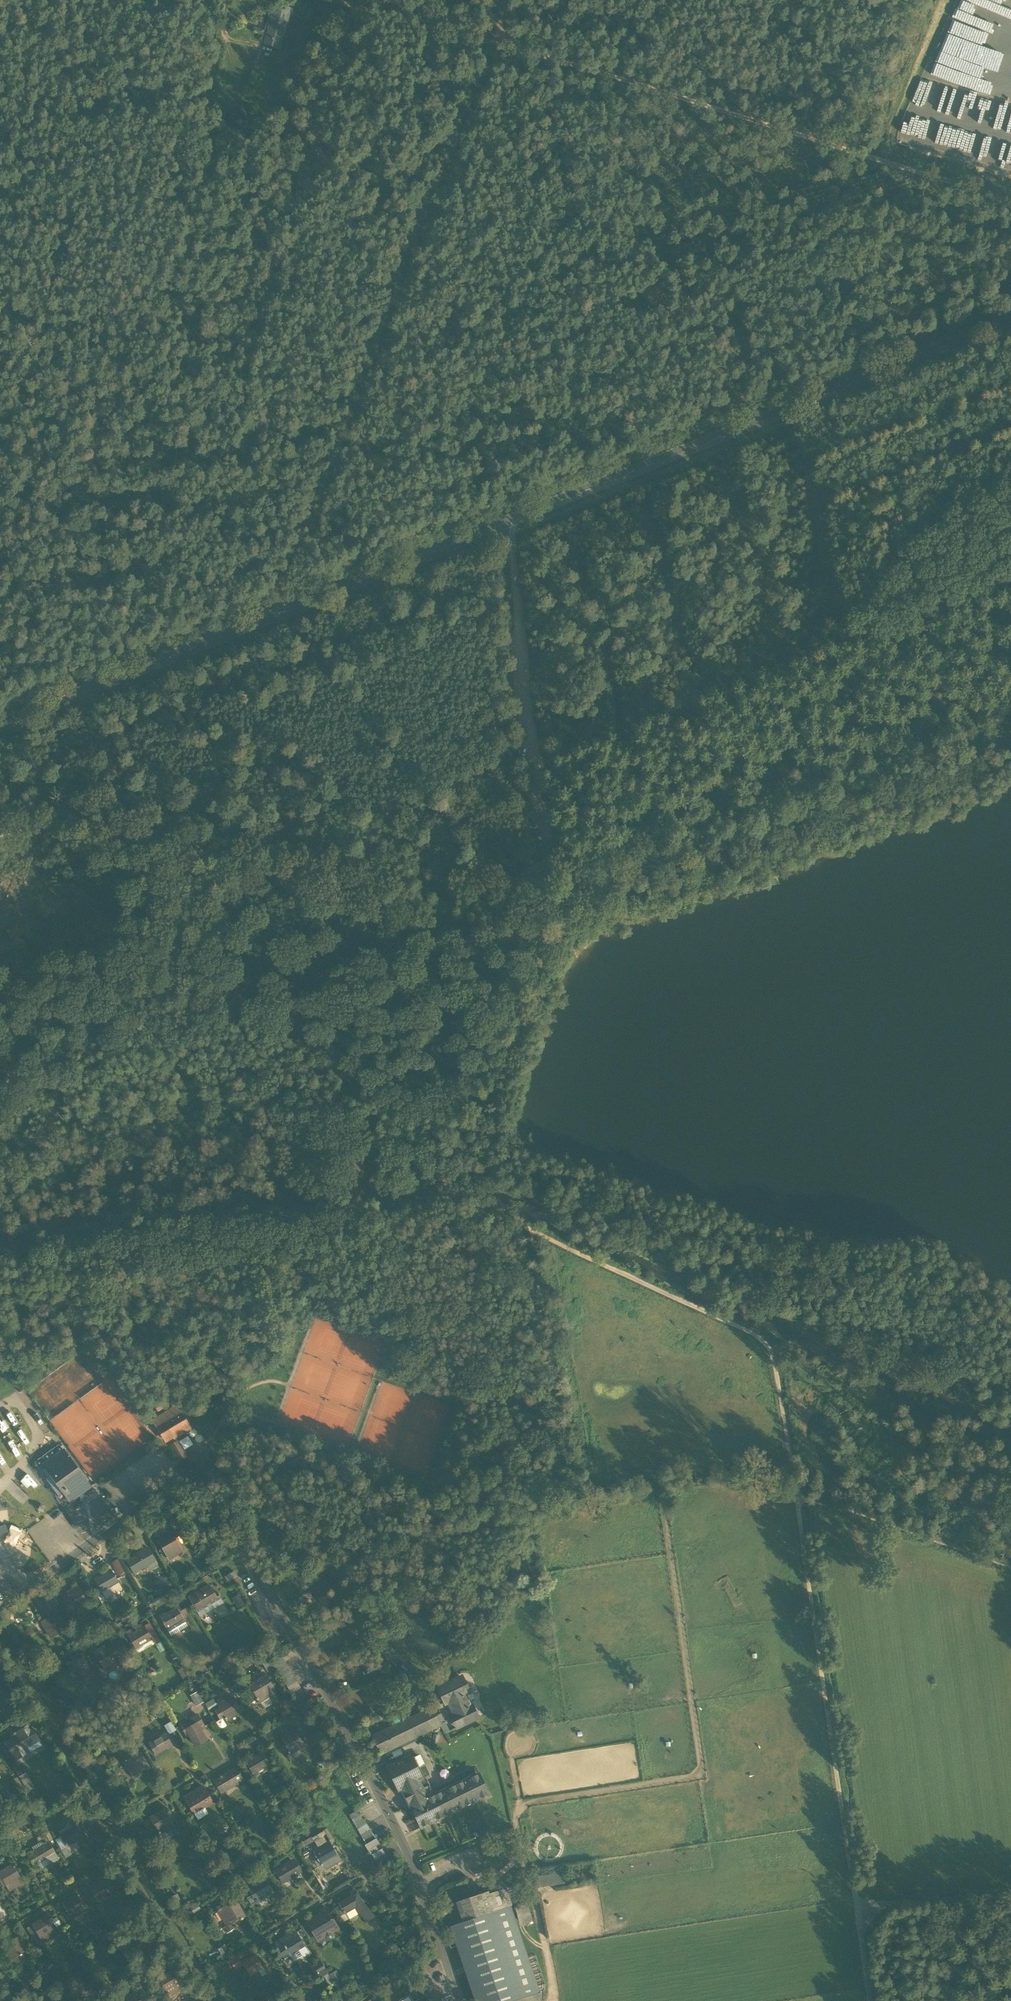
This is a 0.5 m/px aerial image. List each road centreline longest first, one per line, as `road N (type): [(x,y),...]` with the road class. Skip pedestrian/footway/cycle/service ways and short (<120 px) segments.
road 1 (secondary): [(0,729),(1010,322)]
road 2 (track): [(0,1256),(473,1207),(761,1337),(771,1350),(796,1493)]
road 3 (residential): [(0,1609),(158,1492),(191,1486),(215,1503),(407,1851),(460,2000)]
road 4 (track): [(348,0),(1010,202)]
road 5 (track): [(282,615),(518,0)]
road 6 (track): [(0,832),(42,822),(146,839),(417,917),(494,923),(542,912)]
road 7 (track): [(541,766),(1010,579)]
road 8 (track): [(796,1493),(856,1907)]
road 9 (track): [(541,766),(509,524)]
road 10 (track): [(856,1907),(1010,1895)]
road 11 (track): [(545,888),(554,867),(541,766)]

